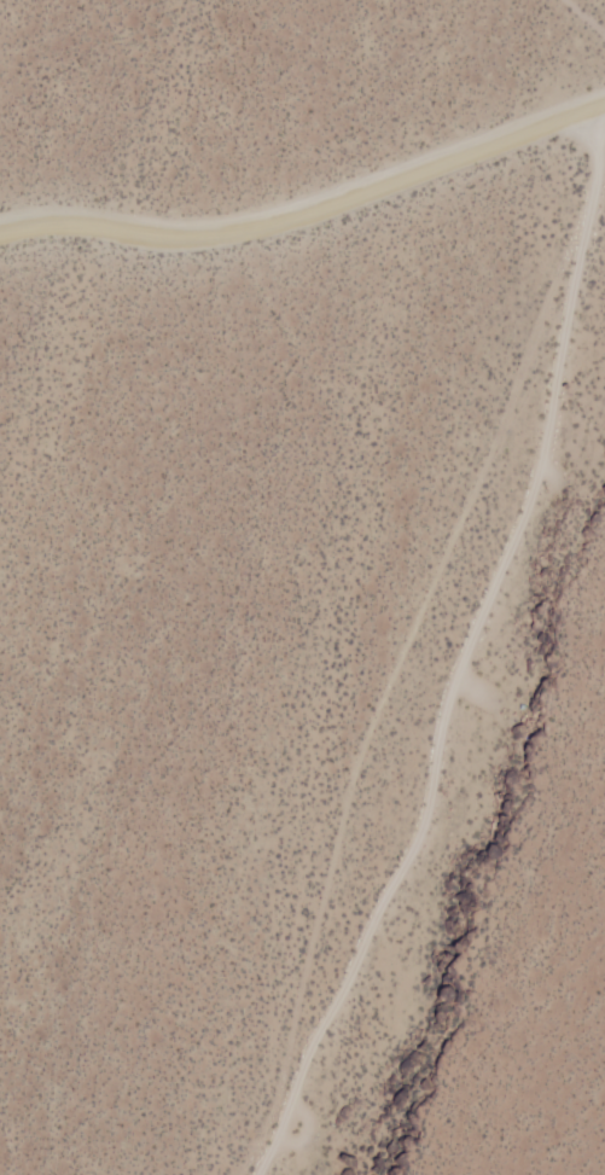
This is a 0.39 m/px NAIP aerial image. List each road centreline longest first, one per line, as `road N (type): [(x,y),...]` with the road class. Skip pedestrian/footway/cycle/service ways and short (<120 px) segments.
road 1 (track): [(604,119),(522,513),(441,709),(412,844),(309,1043),(255,1174)]
road 2 (track): [(238,1174),(270,1103),(349,775),(591,187)]
road 3 (residential): [(0,229),(56,220),(191,232),(273,223),(604,104)]

